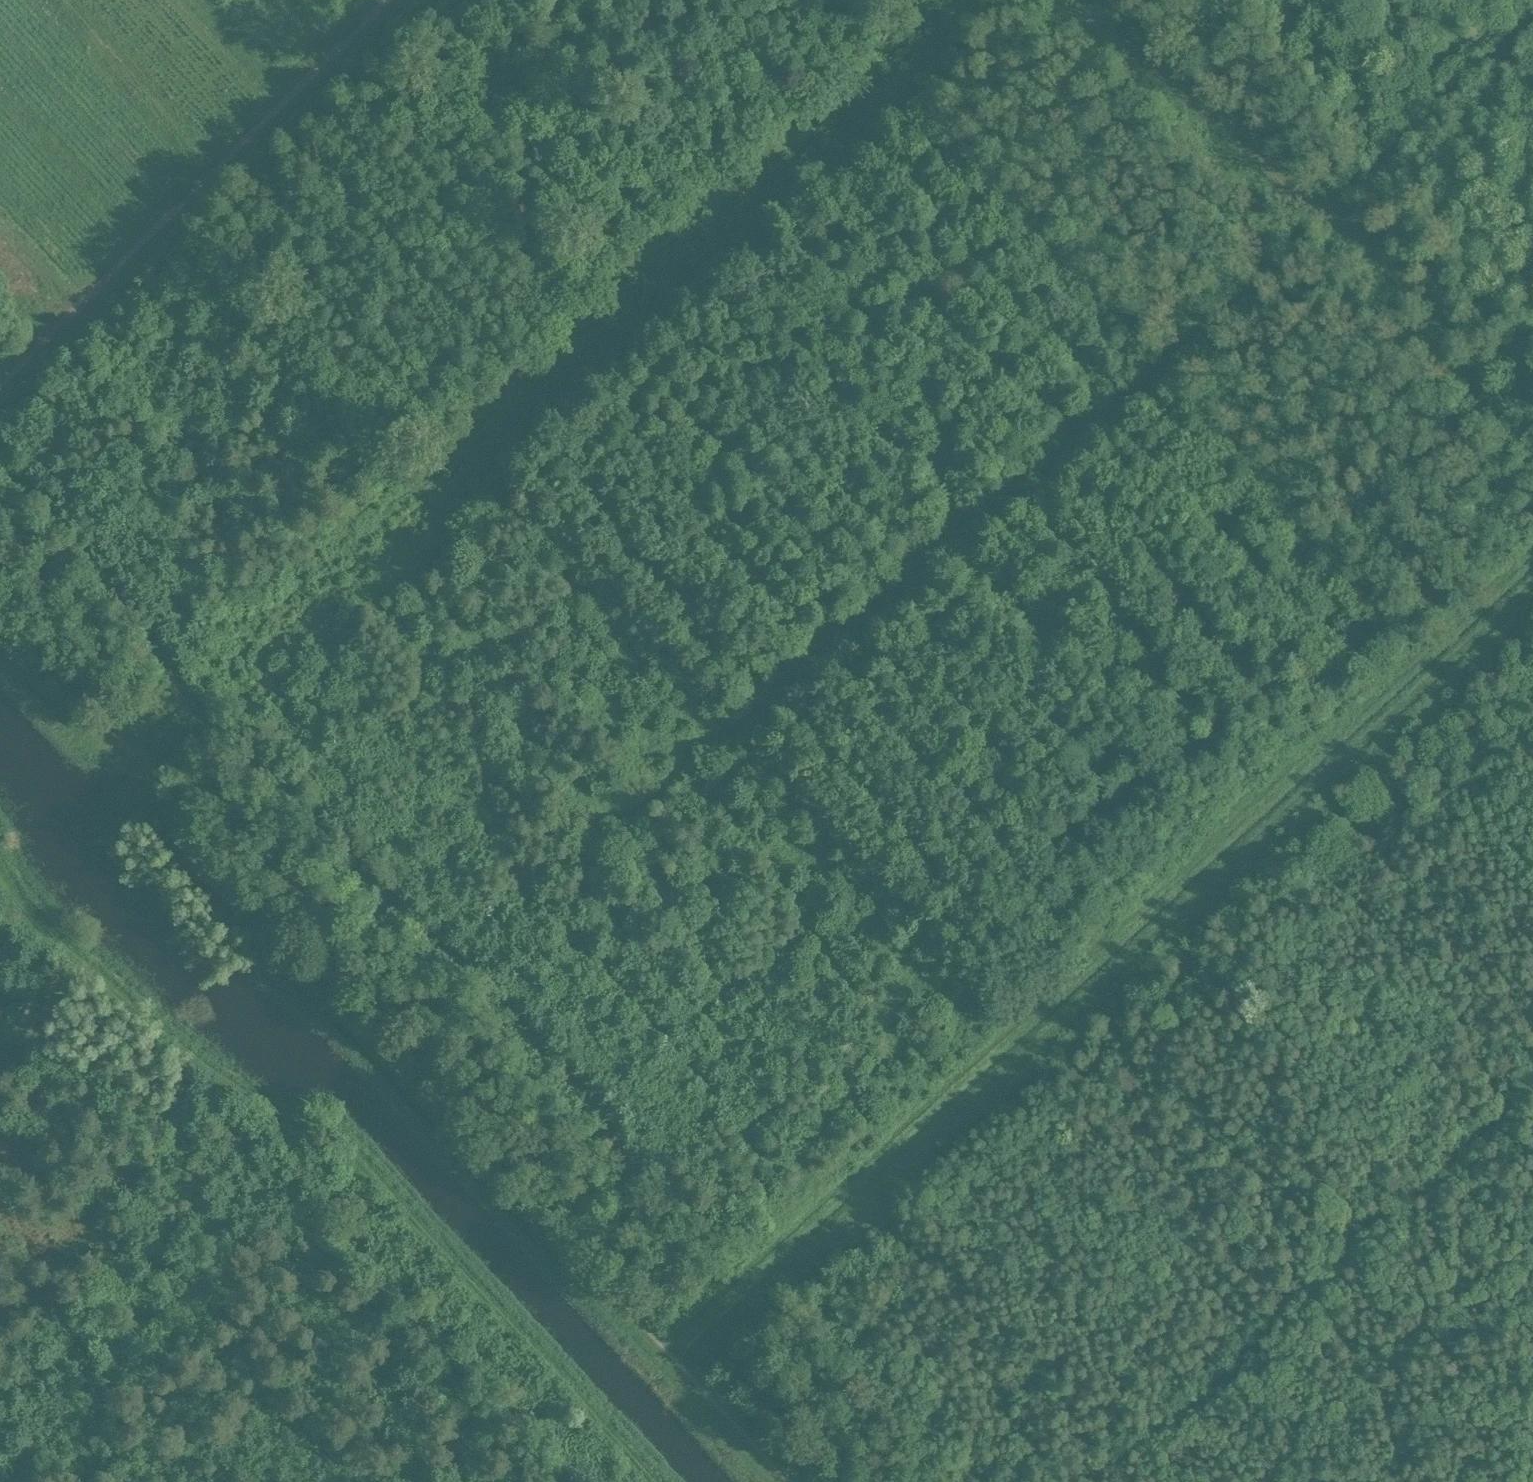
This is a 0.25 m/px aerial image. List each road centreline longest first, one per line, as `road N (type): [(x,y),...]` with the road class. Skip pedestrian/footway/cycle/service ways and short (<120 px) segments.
road 1 (track): [(1071,0),(1327,216),(1532,13)]
road 2 (track): [(1084,1481),(1209,1400),(1532,1096)]
road 3 (track): [(0,383),(388,0)]
road 4 (track): [(654,1481),(325,1128)]
road 5 (track): [(0,1460),(209,1273),(265,1250),(360,1165)]
road 6 (track): [(1327,216),(1532,386)]

